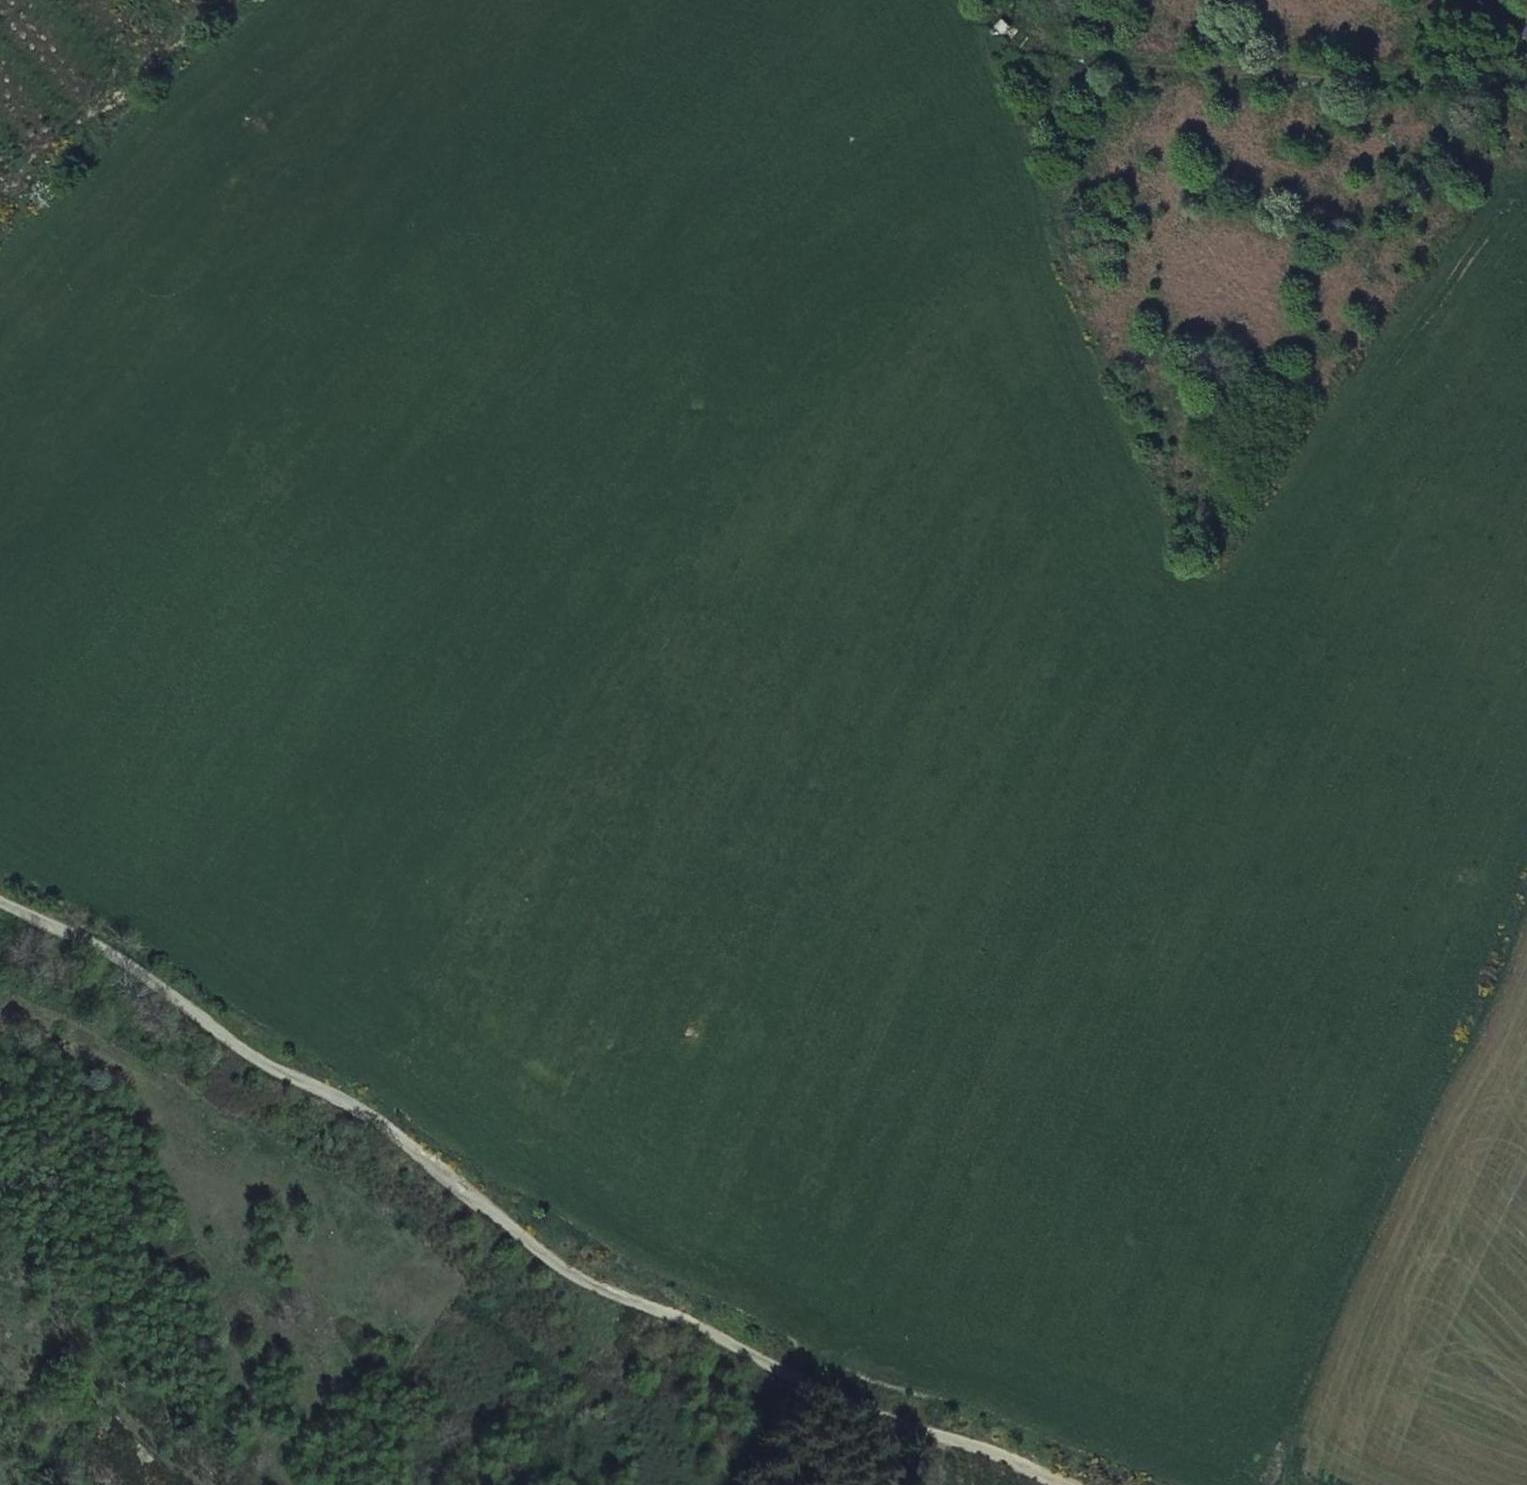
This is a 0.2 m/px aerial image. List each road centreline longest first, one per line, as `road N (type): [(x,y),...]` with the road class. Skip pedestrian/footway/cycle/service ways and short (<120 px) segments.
road 1 (track): [(0,901),(143,974),(258,1060),(348,1101),(559,1266),(851,1402),(1064,1484)]
road 2 (track): [(1283,1484),(1309,1377),(1526,868)]

